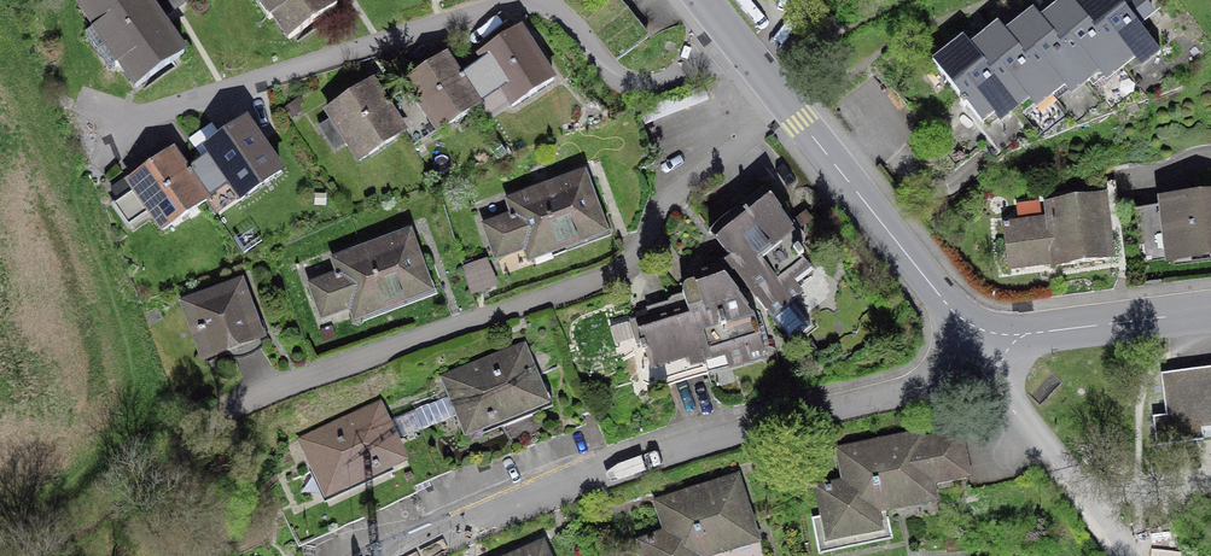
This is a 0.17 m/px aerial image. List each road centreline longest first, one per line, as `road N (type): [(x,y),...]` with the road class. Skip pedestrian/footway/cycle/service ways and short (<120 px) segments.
road 1 (residential): [(786,104),(672,196),(622,272),(249,403)]
road 2 (residential): [(405,555),(560,484),(935,379),(984,358)]
road 3 (tertiary): [(984,358),(786,104)]
road 4 (residential): [(1130,555),(984,358)]
road 5 (tertiary): [(984,358),(1037,333),(1210,311)]
road 6 (tertiary): [(786,104),(702,0)]

